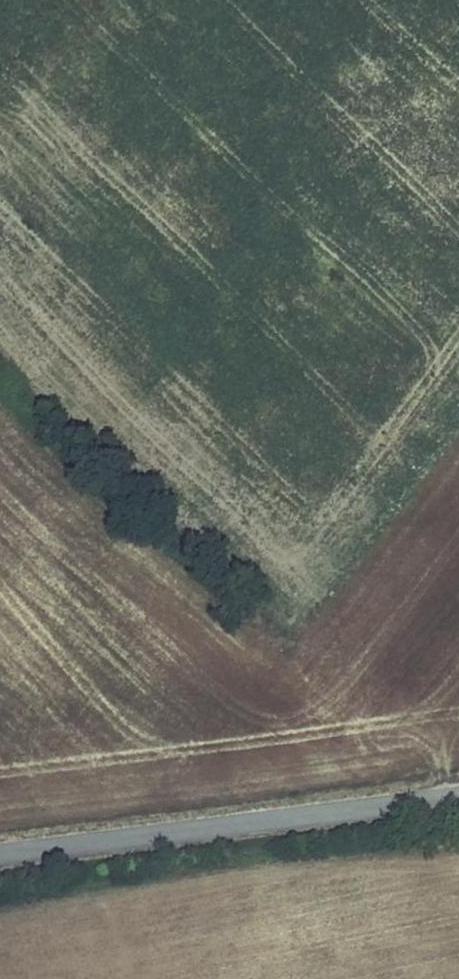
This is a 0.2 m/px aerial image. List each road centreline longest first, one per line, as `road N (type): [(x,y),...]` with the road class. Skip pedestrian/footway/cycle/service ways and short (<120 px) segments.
road 1 (tertiary): [(0,848),(458,790)]

